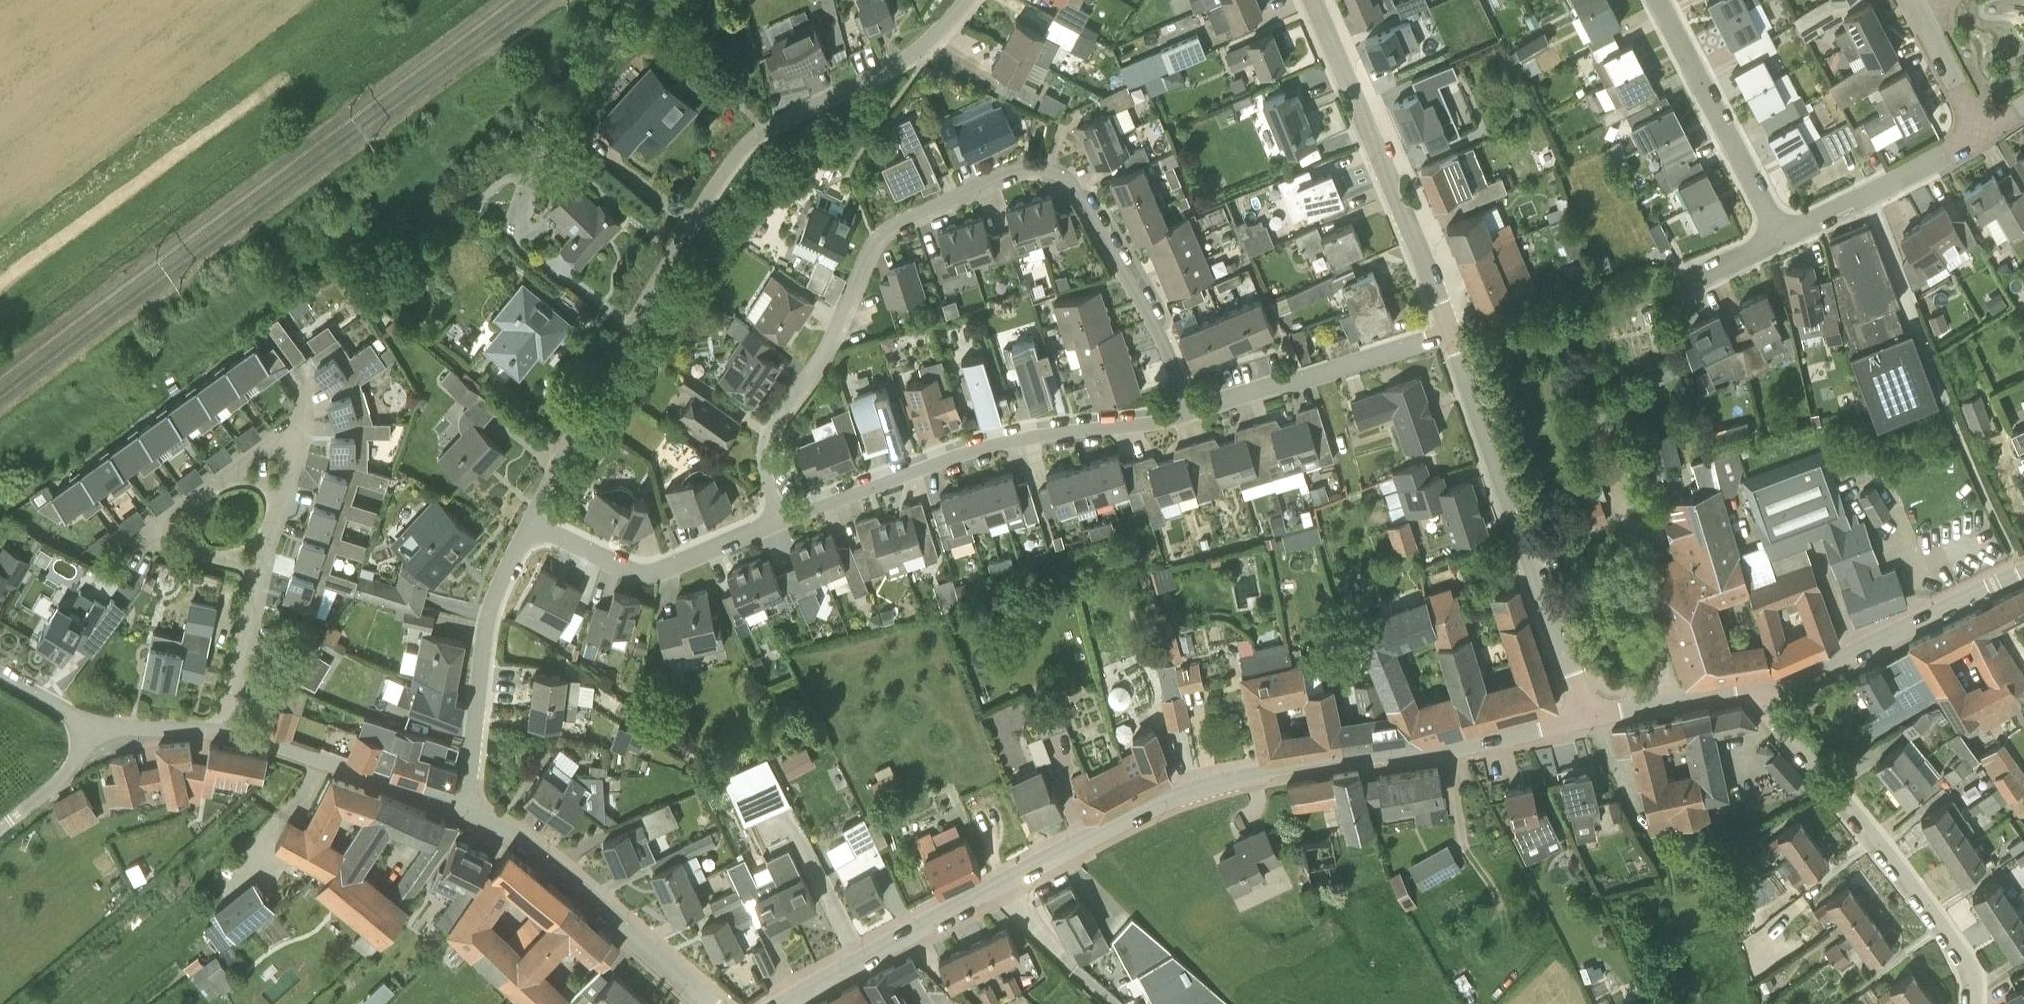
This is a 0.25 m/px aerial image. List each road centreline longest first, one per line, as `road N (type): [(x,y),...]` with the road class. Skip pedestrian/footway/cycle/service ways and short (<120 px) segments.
road 1 (tertiary): [(781,1003),(967,898),(1190,791),(1294,766),(1457,748),(1585,717)]
road 2 (residential): [(778,520),(765,439),(824,352),(875,237),(1021,167),(1061,174),(1074,187),(1161,333),(1191,413)]
road 3 (residential): [(530,523),(608,366),(739,152),(903,59),(968,0)]
road 4 (residential): [(1191,413),(996,444),(778,520)]
road 5 (tertiary): [(1585,717),(1448,333)]
road 6 (unclassified): [(1973,1003),(1971,975),(1954,946),(1777,722),(1761,686)]
road 7 (residential): [(258,567),(291,460),(290,437),(158,530),(161,544),(213,556)]
road 8 (tertiary): [(1448,333),(1315,0)]
road 9 (residential): [(709,1003),(546,860),(465,812)]
road 10 (residential): [(465,812),(488,617),(530,523)]
road 11 (tertiary): [(1761,686),(1812,672),(2023,572)]
road 12 (residential): [(1191,413),(1448,333)]
road 13 (residential): [(530,523),(648,573),(778,520)]
road 14 (residential): [(1780,237),(1657,0)]
road 15 (residential): [(465,812),(222,732)]
road 16 (residential): [(1780,237),(1981,132)]
road 17 (tertiary): [(1585,717),(1761,686)]
road 18 (residential): [(222,732),(258,567)]
road 19 (residential): [(1981,132),(1912,0)]
road 20 (residential): [(9,822),(67,773),(91,721)]
road 21 (residential): [(222,732),(91,721)]

